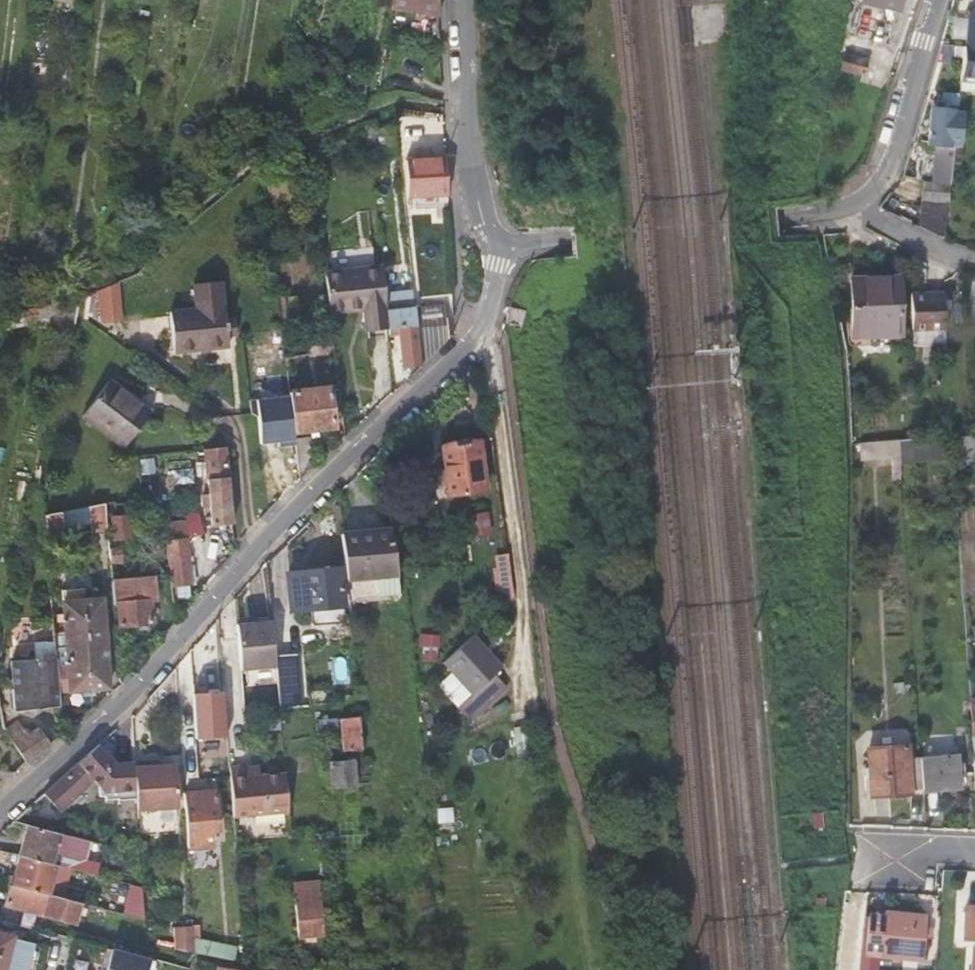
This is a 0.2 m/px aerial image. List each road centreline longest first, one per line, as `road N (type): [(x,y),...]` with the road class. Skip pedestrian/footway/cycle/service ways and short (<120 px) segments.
road 1 (residential): [(0,812),(127,698),(327,475),(464,351),(495,309),(500,250)]
road 2 (residential): [(500,250),(843,211),(885,161),(938,0)]
road 3 (residential): [(458,0),(470,186),(500,250)]

